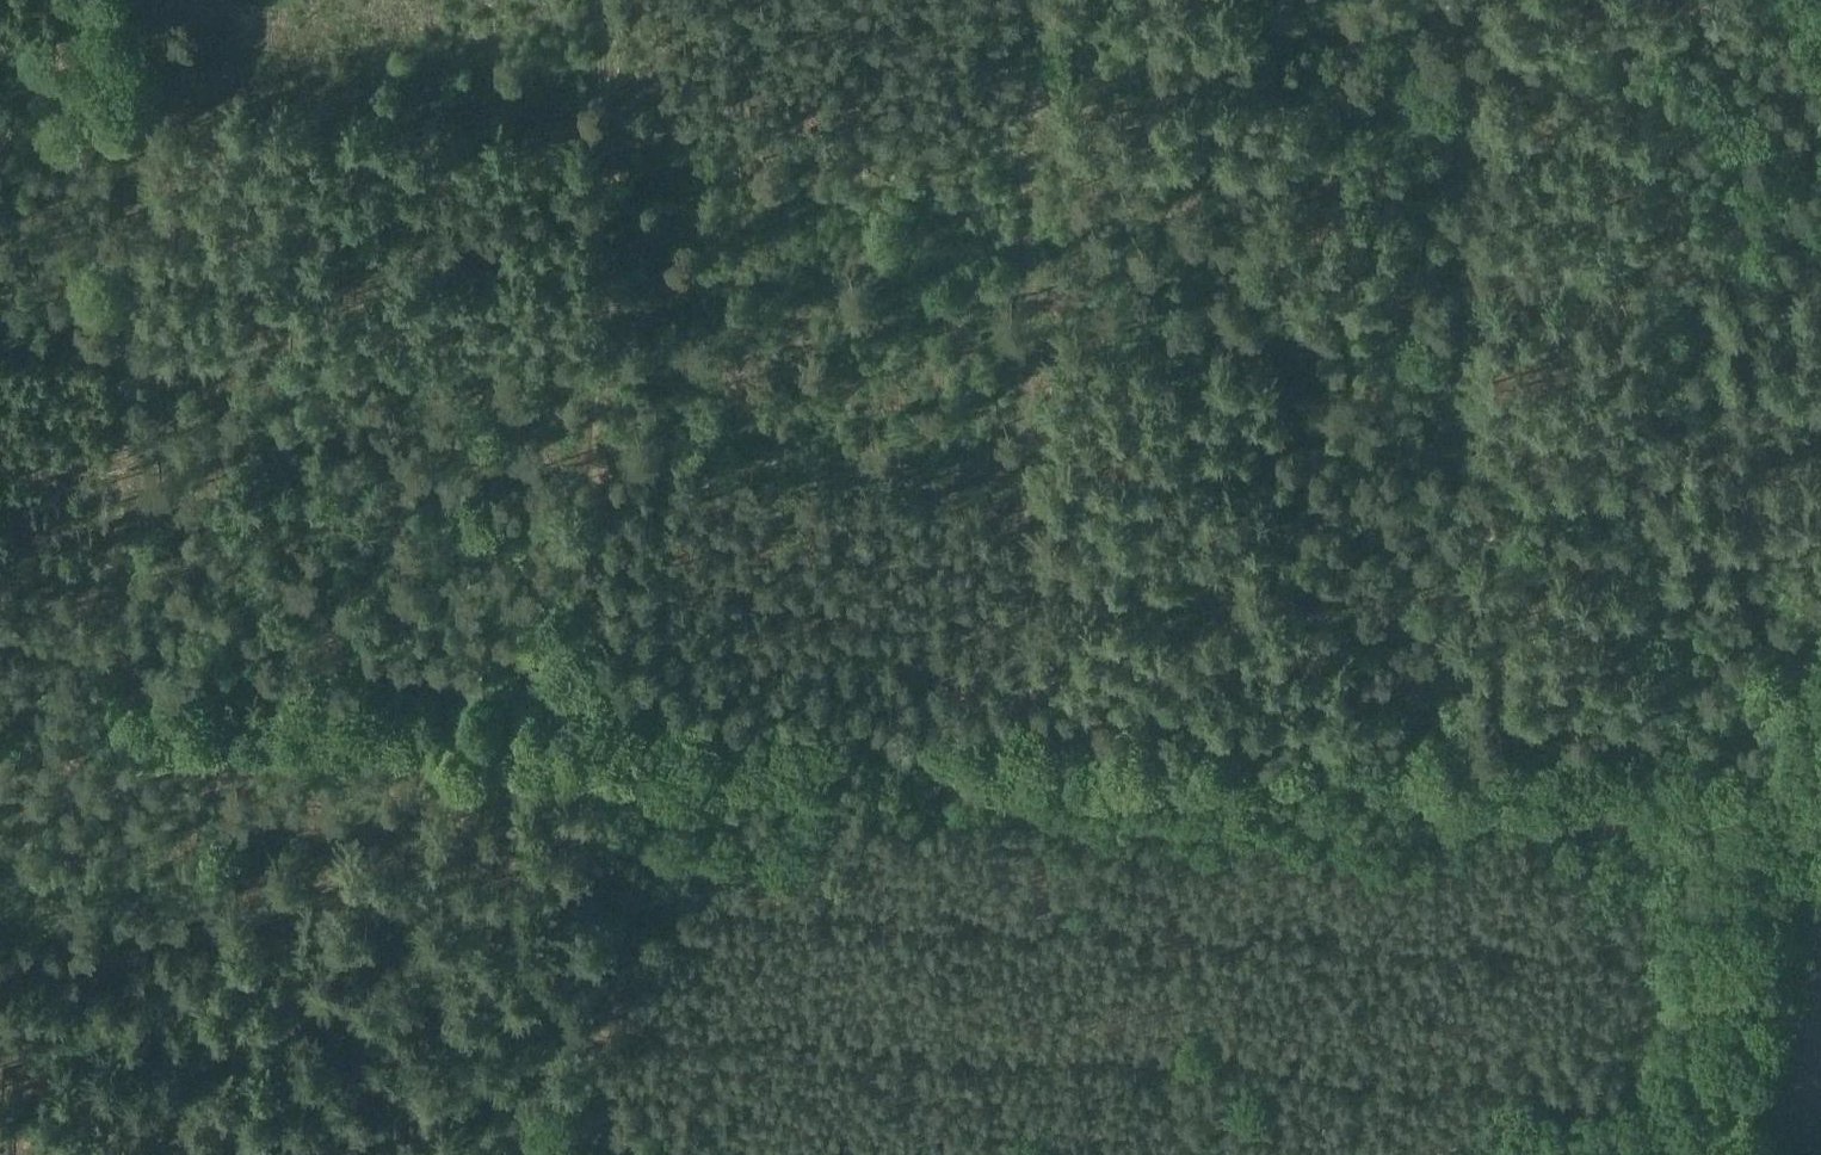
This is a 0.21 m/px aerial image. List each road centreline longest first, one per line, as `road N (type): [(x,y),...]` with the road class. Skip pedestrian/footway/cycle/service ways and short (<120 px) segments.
road 1 (track): [(532,1154),(580,827),(594,669),(609,0)]
road 2 (track): [(1820,763),(1665,1154)]

